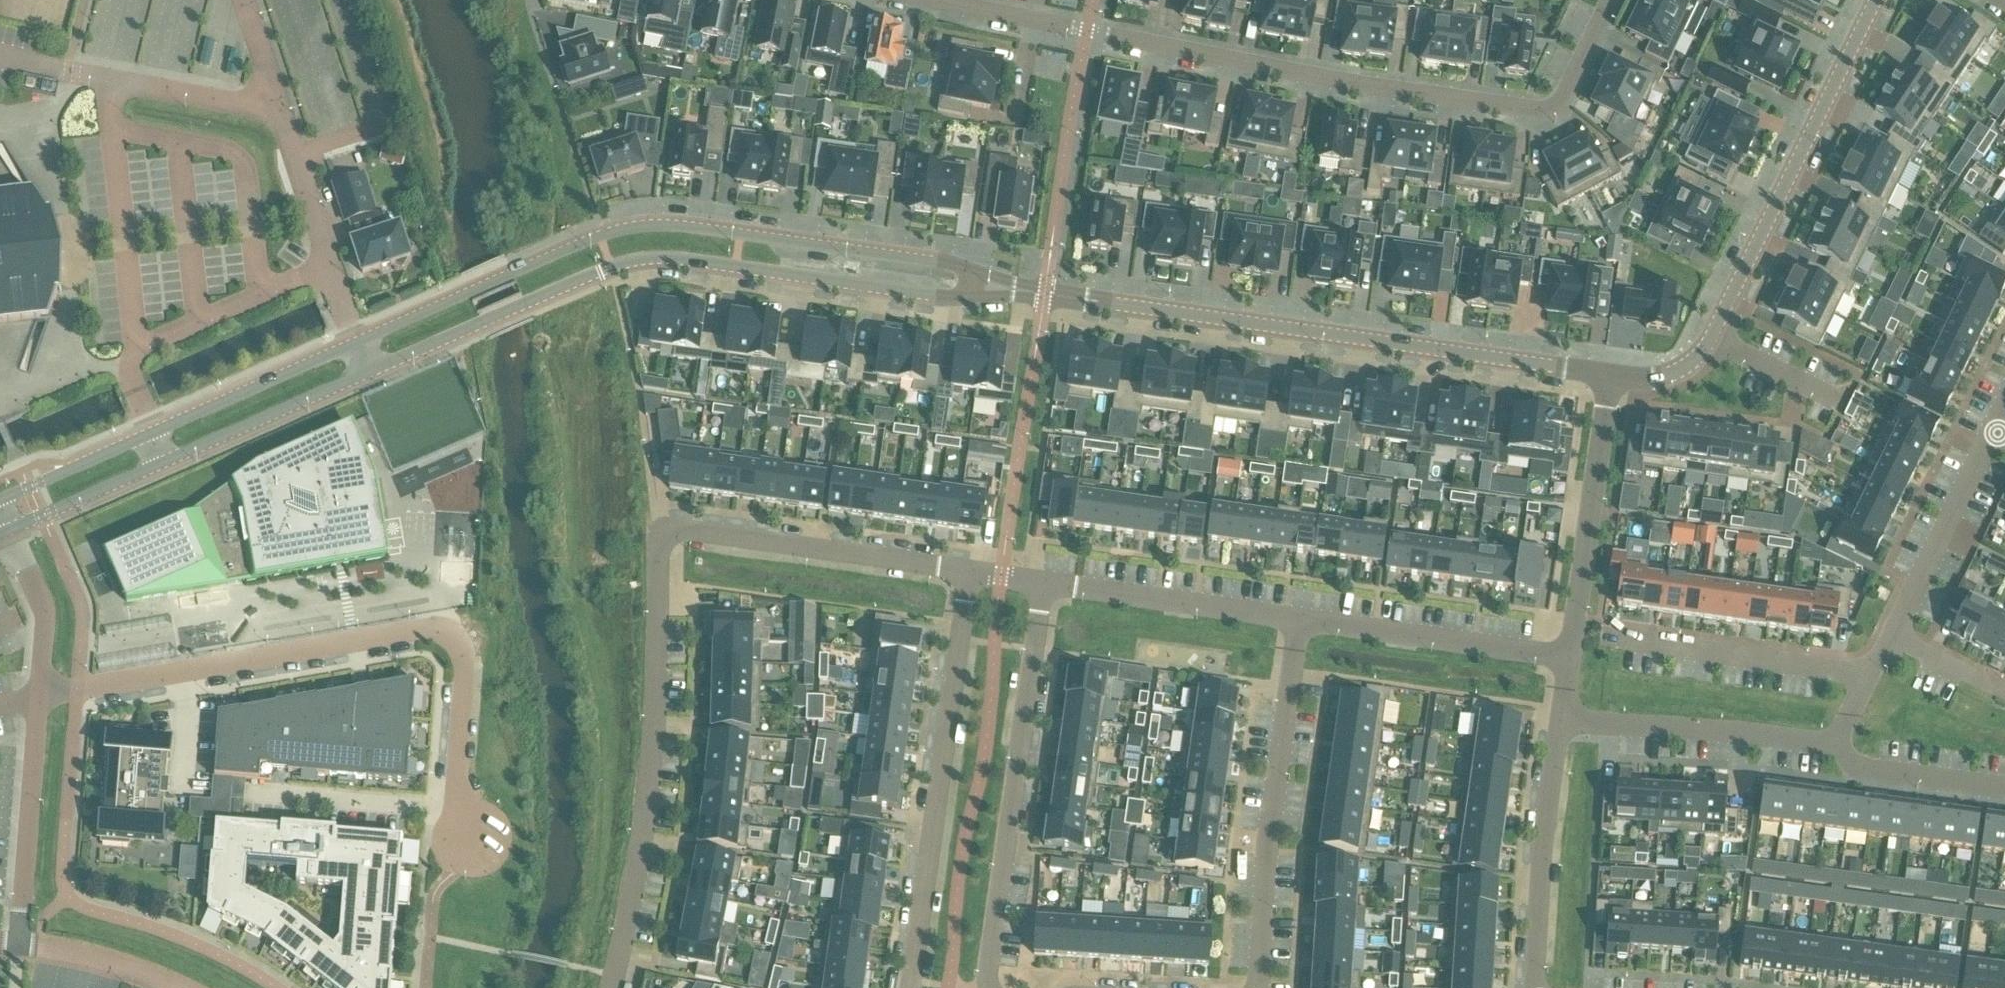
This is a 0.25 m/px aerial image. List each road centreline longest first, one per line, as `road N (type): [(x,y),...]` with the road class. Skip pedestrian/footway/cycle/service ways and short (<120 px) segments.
road 1 (tertiary): [(957,265),(677,225),(631,228),(513,272),(0,499)]
road 2 (tertiary): [(11,530),(638,259),(952,297)]
road 3 (residential): [(969,571),(683,530),(667,536),(659,555),(645,815),(610,987)]
road 4 (residential): [(930,0),(1296,76),(1542,110),(1563,99),(1610,0)]
road 5 (residential): [(40,696),(435,630),(460,648),(465,664),(458,786),(470,840)]
road 6 (tertiary): [(1611,376),(1122,304)]
road 7 (residential): [(914,987),(969,571)]
road 8 (residential): [(1044,582),(991,987)]
road 9 (tertiary): [(1876,0),(1711,339)]
road 10 (residential): [(1257,987),(1300,621)]
road 11 (residential): [(1611,376),(1569,659)]
road 12 (residential): [(1561,719),(1834,745)]
road 13 (residential): [(1569,659),(1300,621)]
road 14 (residential): [(1561,719),(1534,987)]
road 15 (residential): [(1300,621),(1044,582)]
road 16 (residential): [(1870,675),(1616,638)]
road 17 (residential): [(40,696),(21,945)]
road 18 (residential): [(1994,431),(1891,637)]
road 19 (residential): [(1834,745),(1860,770),(2004,787)]
road 20 (residential): [(11,530),(46,615),(40,696)]
road 21 (tertiary): [(952,297),(1122,304)]
road 22 (tertiary): [(1122,304),(957,265)]
road 23 (residential): [(1711,339),(1839,401)]
road 24 (residential): [(2004,691),(1891,637)]

